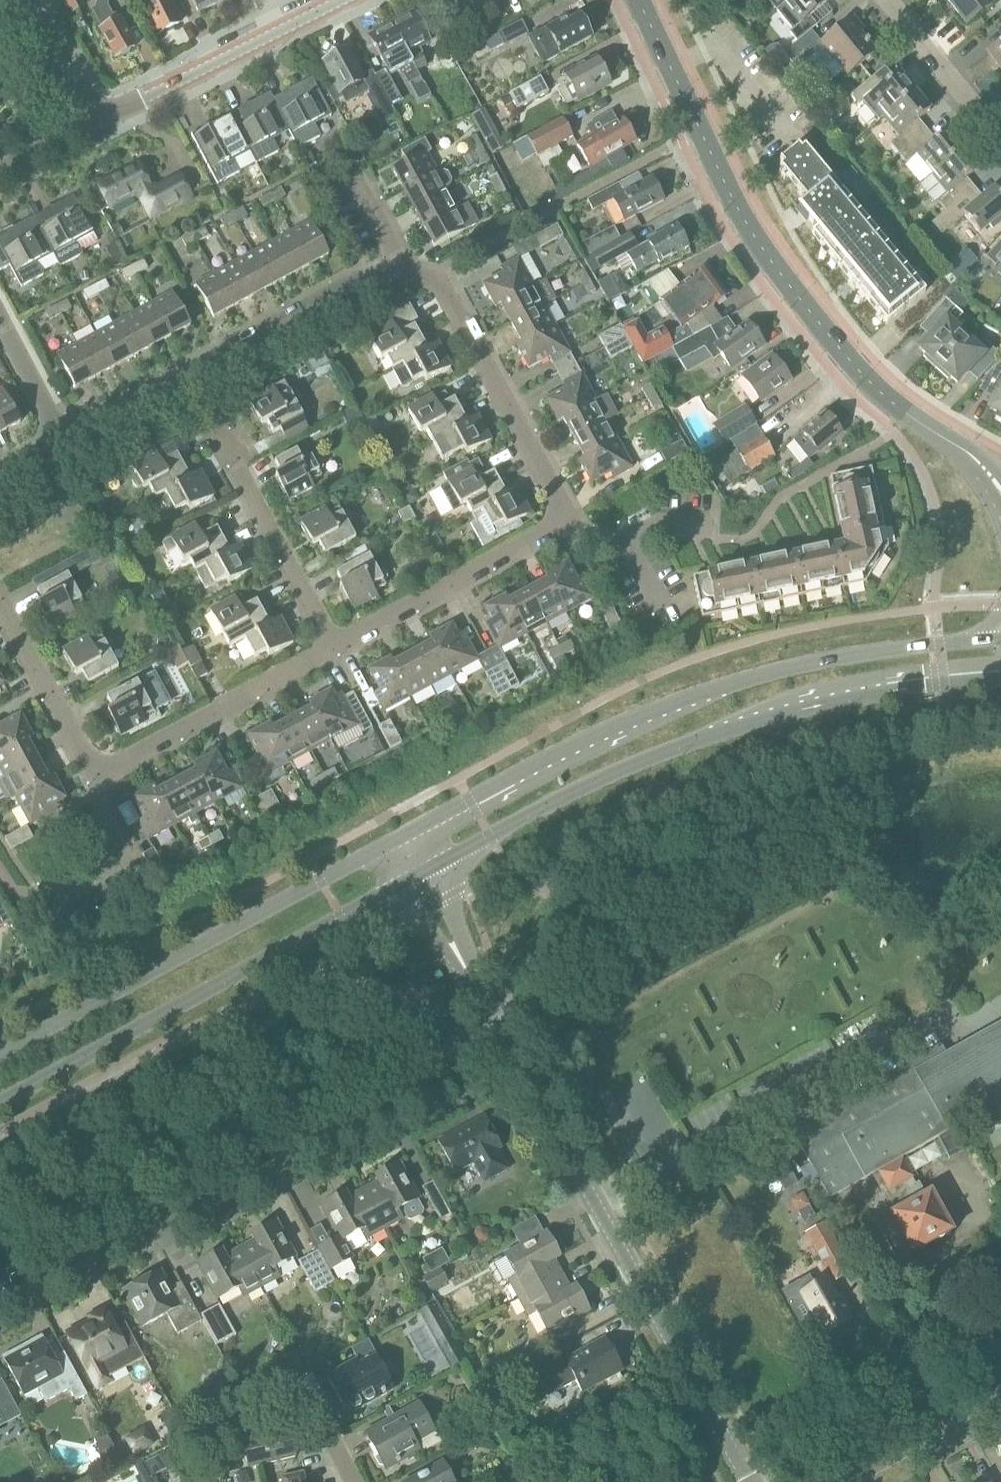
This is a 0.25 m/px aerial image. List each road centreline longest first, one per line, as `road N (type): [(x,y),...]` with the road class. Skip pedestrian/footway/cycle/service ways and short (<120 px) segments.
road 1 (tertiary): [(1000,490),(819,329),(756,242),(641,0)]
road 2 (primary): [(1000,631),(883,644),(740,682),(445,838)]
road 3 (primary): [(464,862),(597,784),(790,705),(931,677),(1000,673)]
road 4 (residential): [(509,1044),(222,1198),(190,1202),(0,1304)]
road 5 (residential): [(749,1481),(509,1044)]
road 6 (primary): [(0,1108),(372,909)]
road 7 (primary): [(364,883),(196,951),(0,1057)]
road 8 (residential): [(64,449),(405,268)]
road 9 (residential): [(554,528),(559,500),(440,282),(405,268)]
road 10 (residential): [(97,121),(345,0)]
road 11 (residential): [(95,781),(333,648)]
road 12 (residential): [(333,648),(554,528)]
road 13 (residential): [(333,648),(219,435)]
road 14 (residential): [(95,781),(0,603)]
road 15 (residential): [(29,908),(131,854),(95,781)]
road 16 (residential): [(841,1481),(1000,1396)]
road 17 (residential): [(1000,137),(890,0)]
road 18 (residential): [(97,121),(22,0)]
road 19 (residential): [(64,449),(0,326)]

